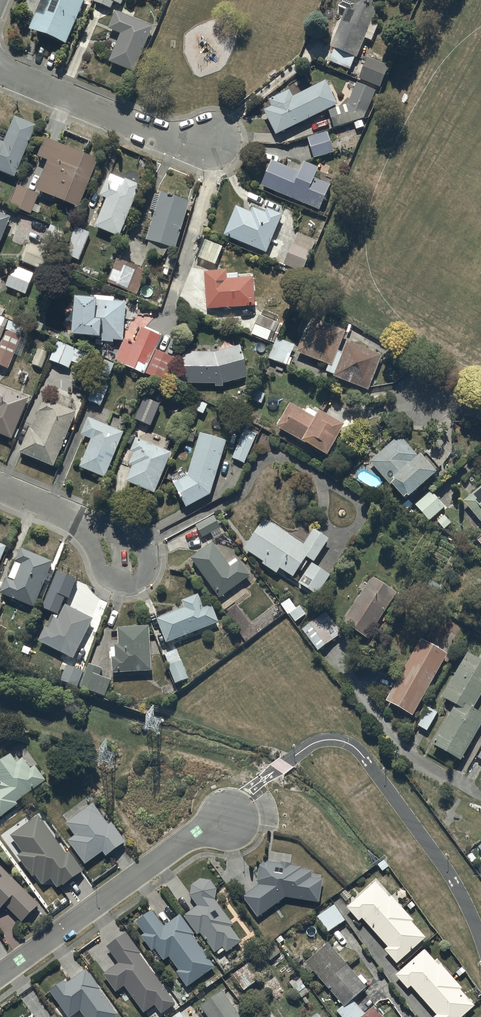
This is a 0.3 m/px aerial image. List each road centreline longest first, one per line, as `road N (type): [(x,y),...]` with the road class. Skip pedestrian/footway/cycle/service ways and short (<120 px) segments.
road 1 (residential): [(229,820),(197,833),(0,976)]
road 2 (residential): [(0,76),(176,143),(205,140)]
road 3 (residential): [(95,533),(136,539),(146,565),(135,578),(121,579),(98,559)]

